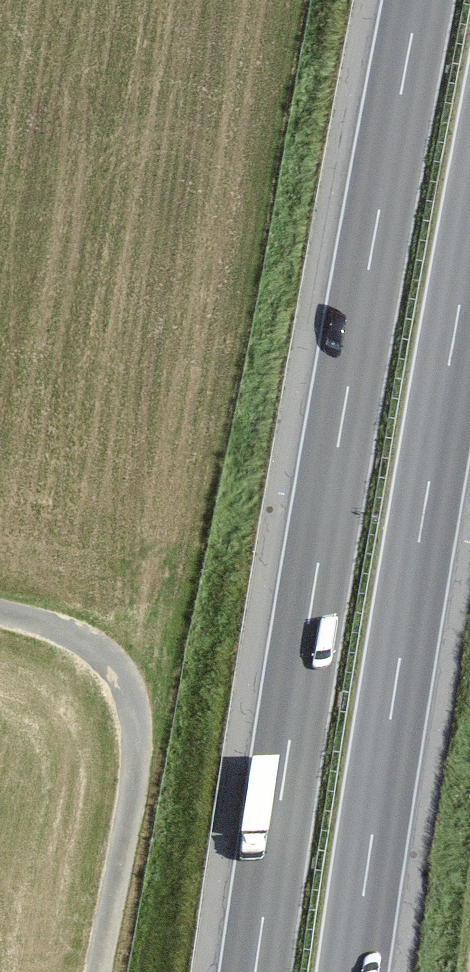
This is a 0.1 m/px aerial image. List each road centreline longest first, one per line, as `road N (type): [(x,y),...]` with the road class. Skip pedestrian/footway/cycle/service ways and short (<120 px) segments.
road 1 (motorway): [(418,0),(334,464),(256,971)]
road 2 (motorway): [(352,971),(469,245)]
road 3 (residential): [(96,971),(135,748),(130,676),(83,630),(0,611)]

